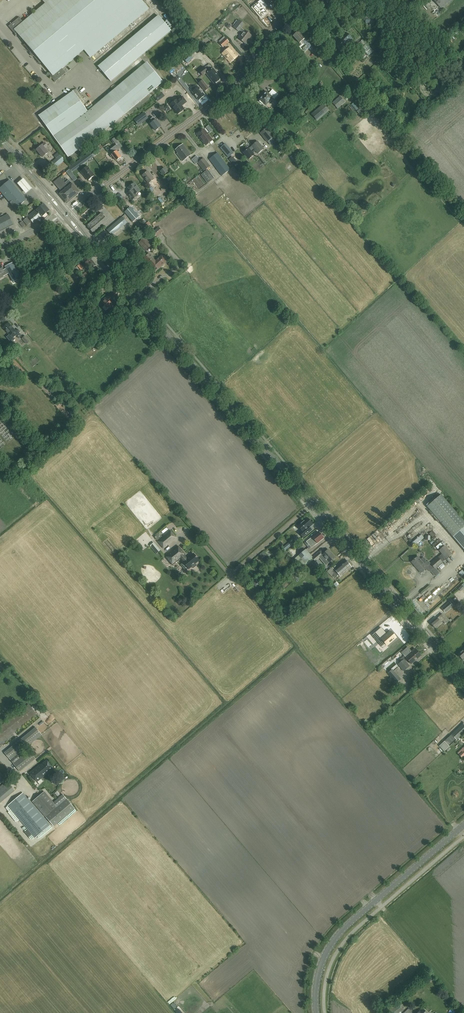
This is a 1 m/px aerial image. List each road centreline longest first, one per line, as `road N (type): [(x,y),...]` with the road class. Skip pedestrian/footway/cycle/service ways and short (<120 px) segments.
road 1 (secondary): [(463,681),(65,213)]
road 2 (tertiary): [(65,213),(221,99),(270,33)]
road 3 (secondary): [(317,1012),(317,981),(333,943),(463,826)]
road 4 (track): [(333,61),(419,164)]

